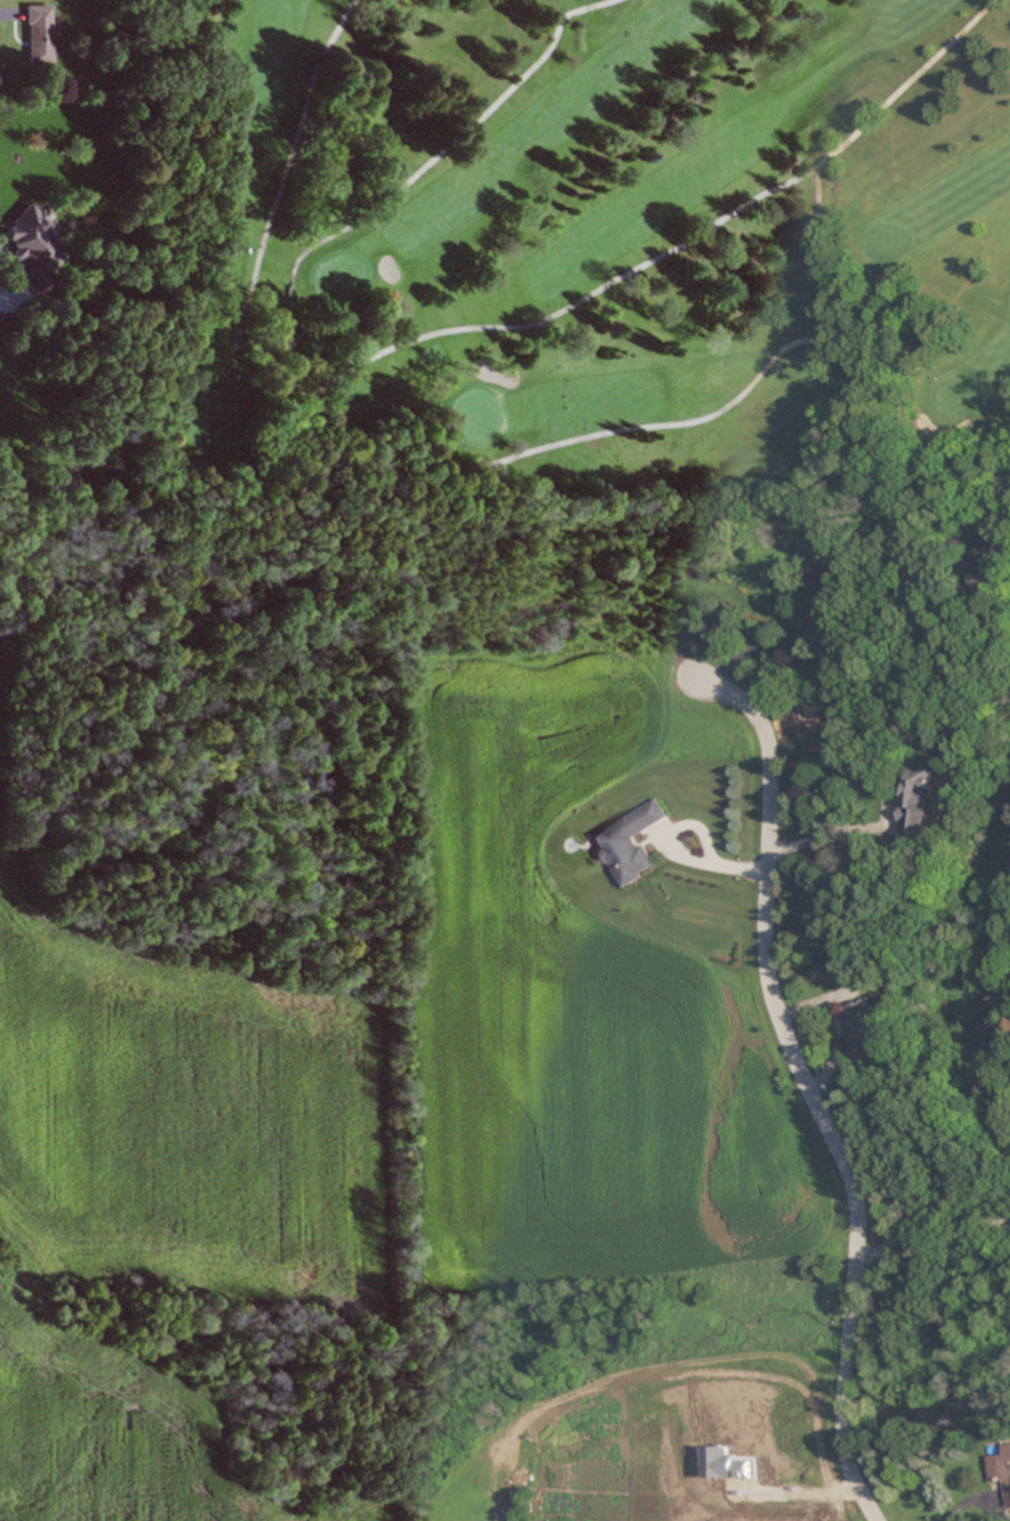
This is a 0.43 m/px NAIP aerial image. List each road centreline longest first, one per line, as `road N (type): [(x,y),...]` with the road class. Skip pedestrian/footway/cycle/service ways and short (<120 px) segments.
road 1 (residential): [(873,1520),(848,1473),(842,1436),(855,1193),(768,977),(761,726),(749,708),(697,678)]

